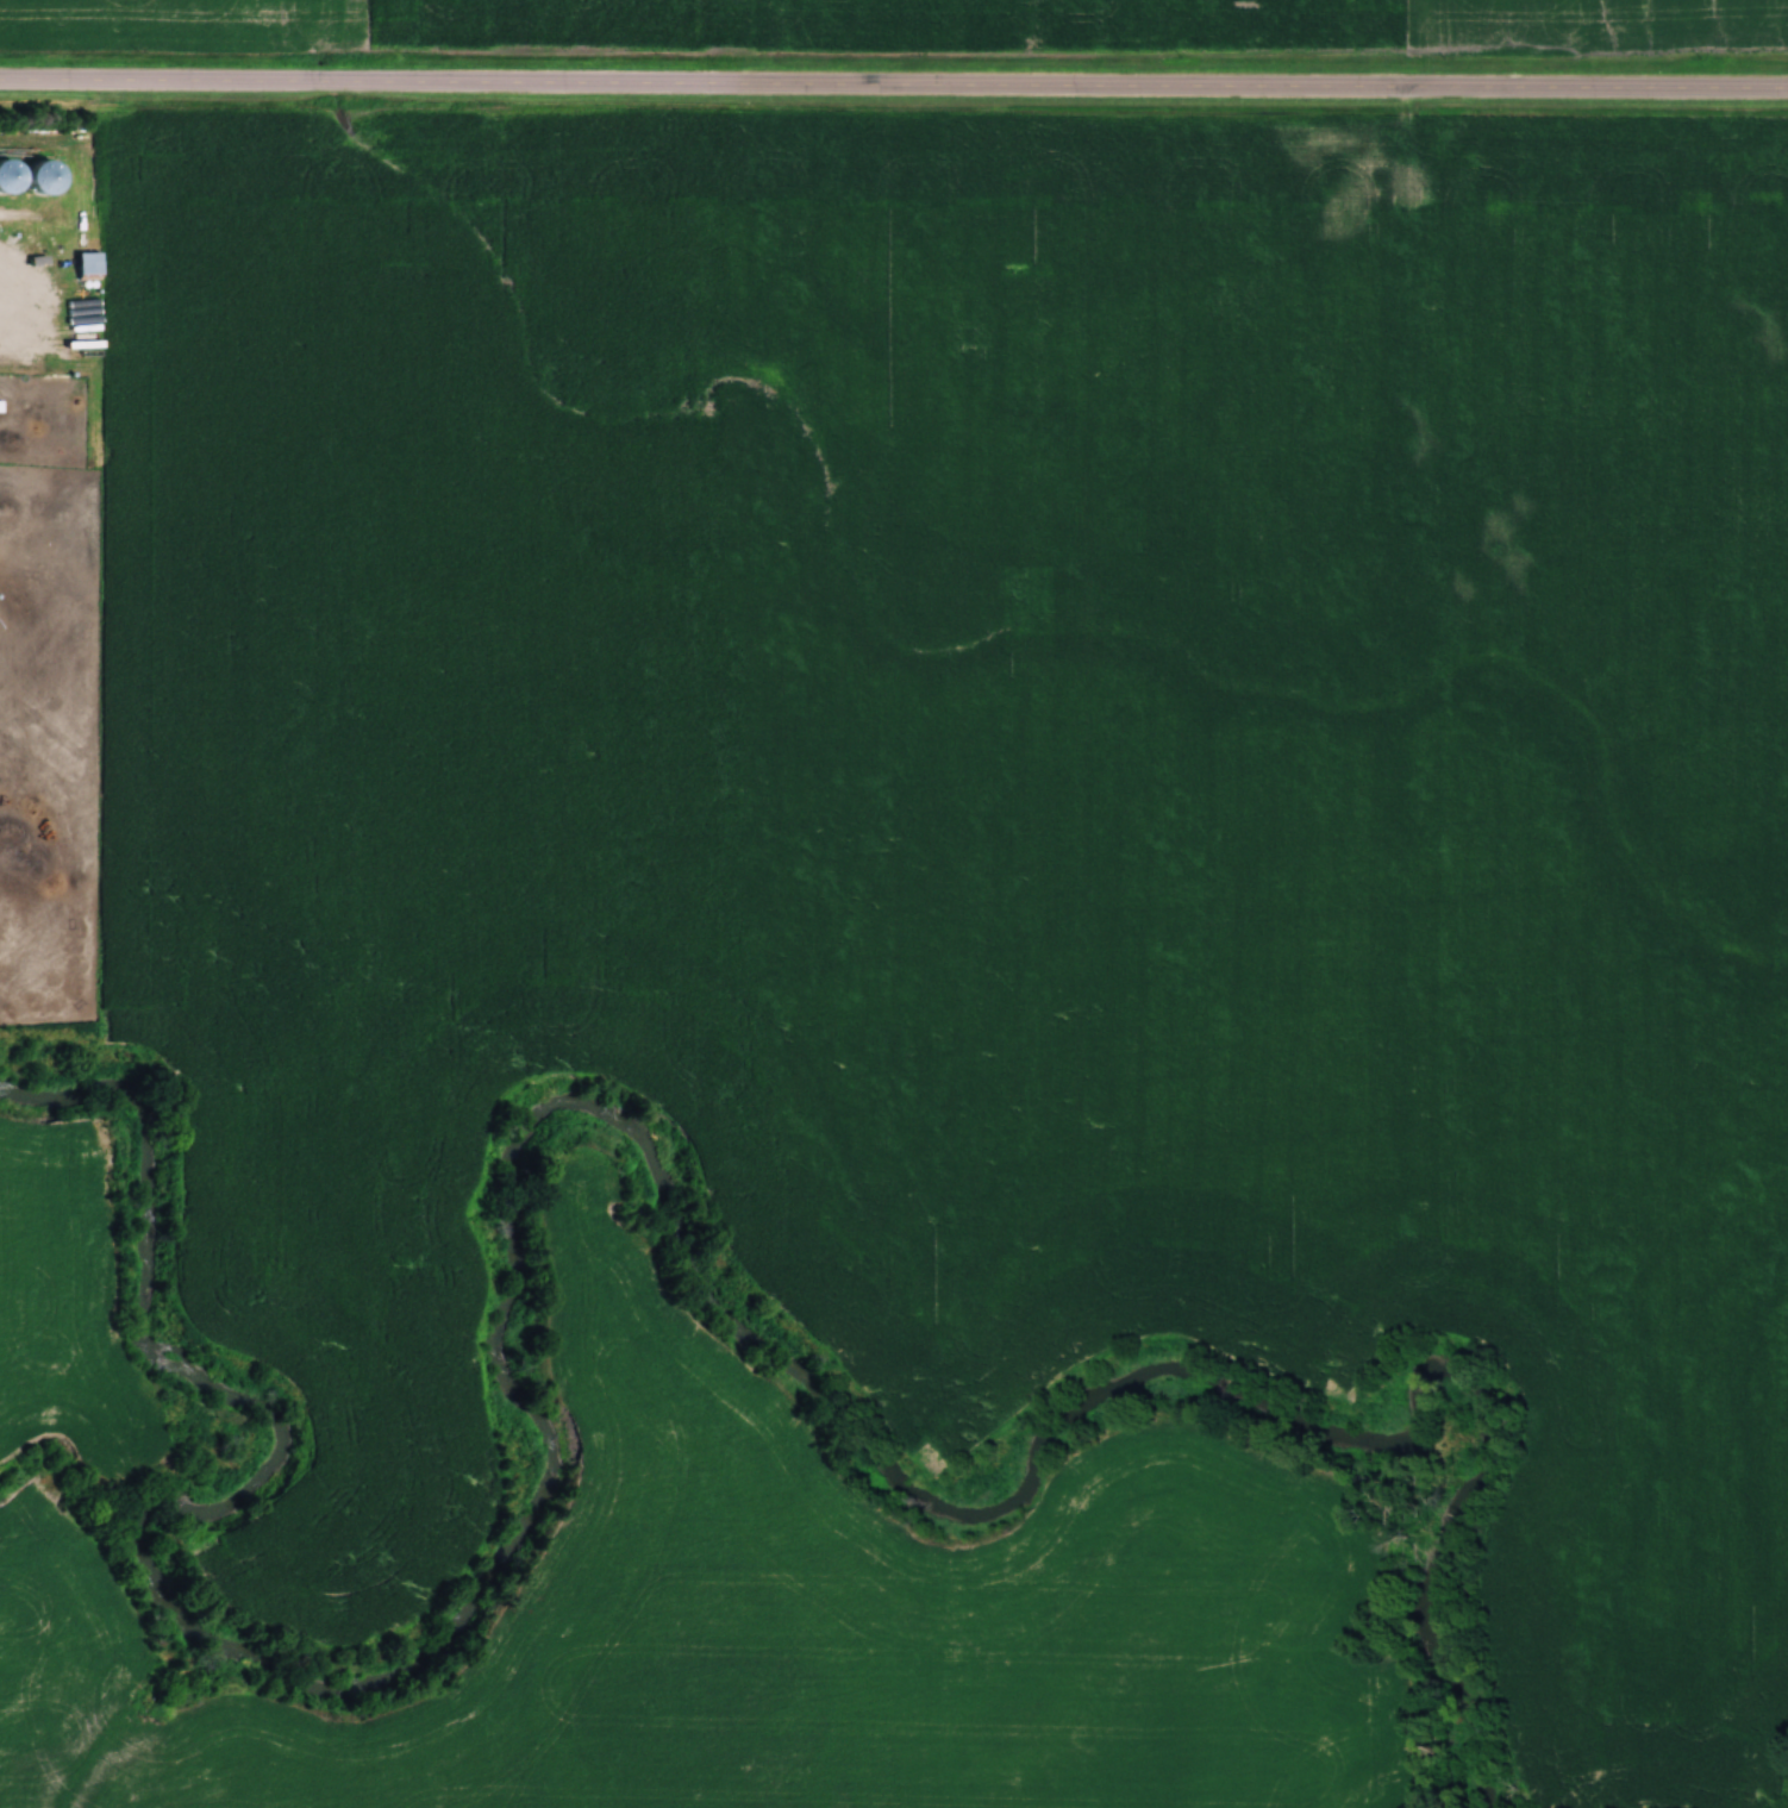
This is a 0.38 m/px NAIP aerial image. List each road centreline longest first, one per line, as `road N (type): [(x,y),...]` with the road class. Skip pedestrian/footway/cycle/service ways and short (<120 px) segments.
road 1 (tertiary): [(1787,86),(0,79)]

